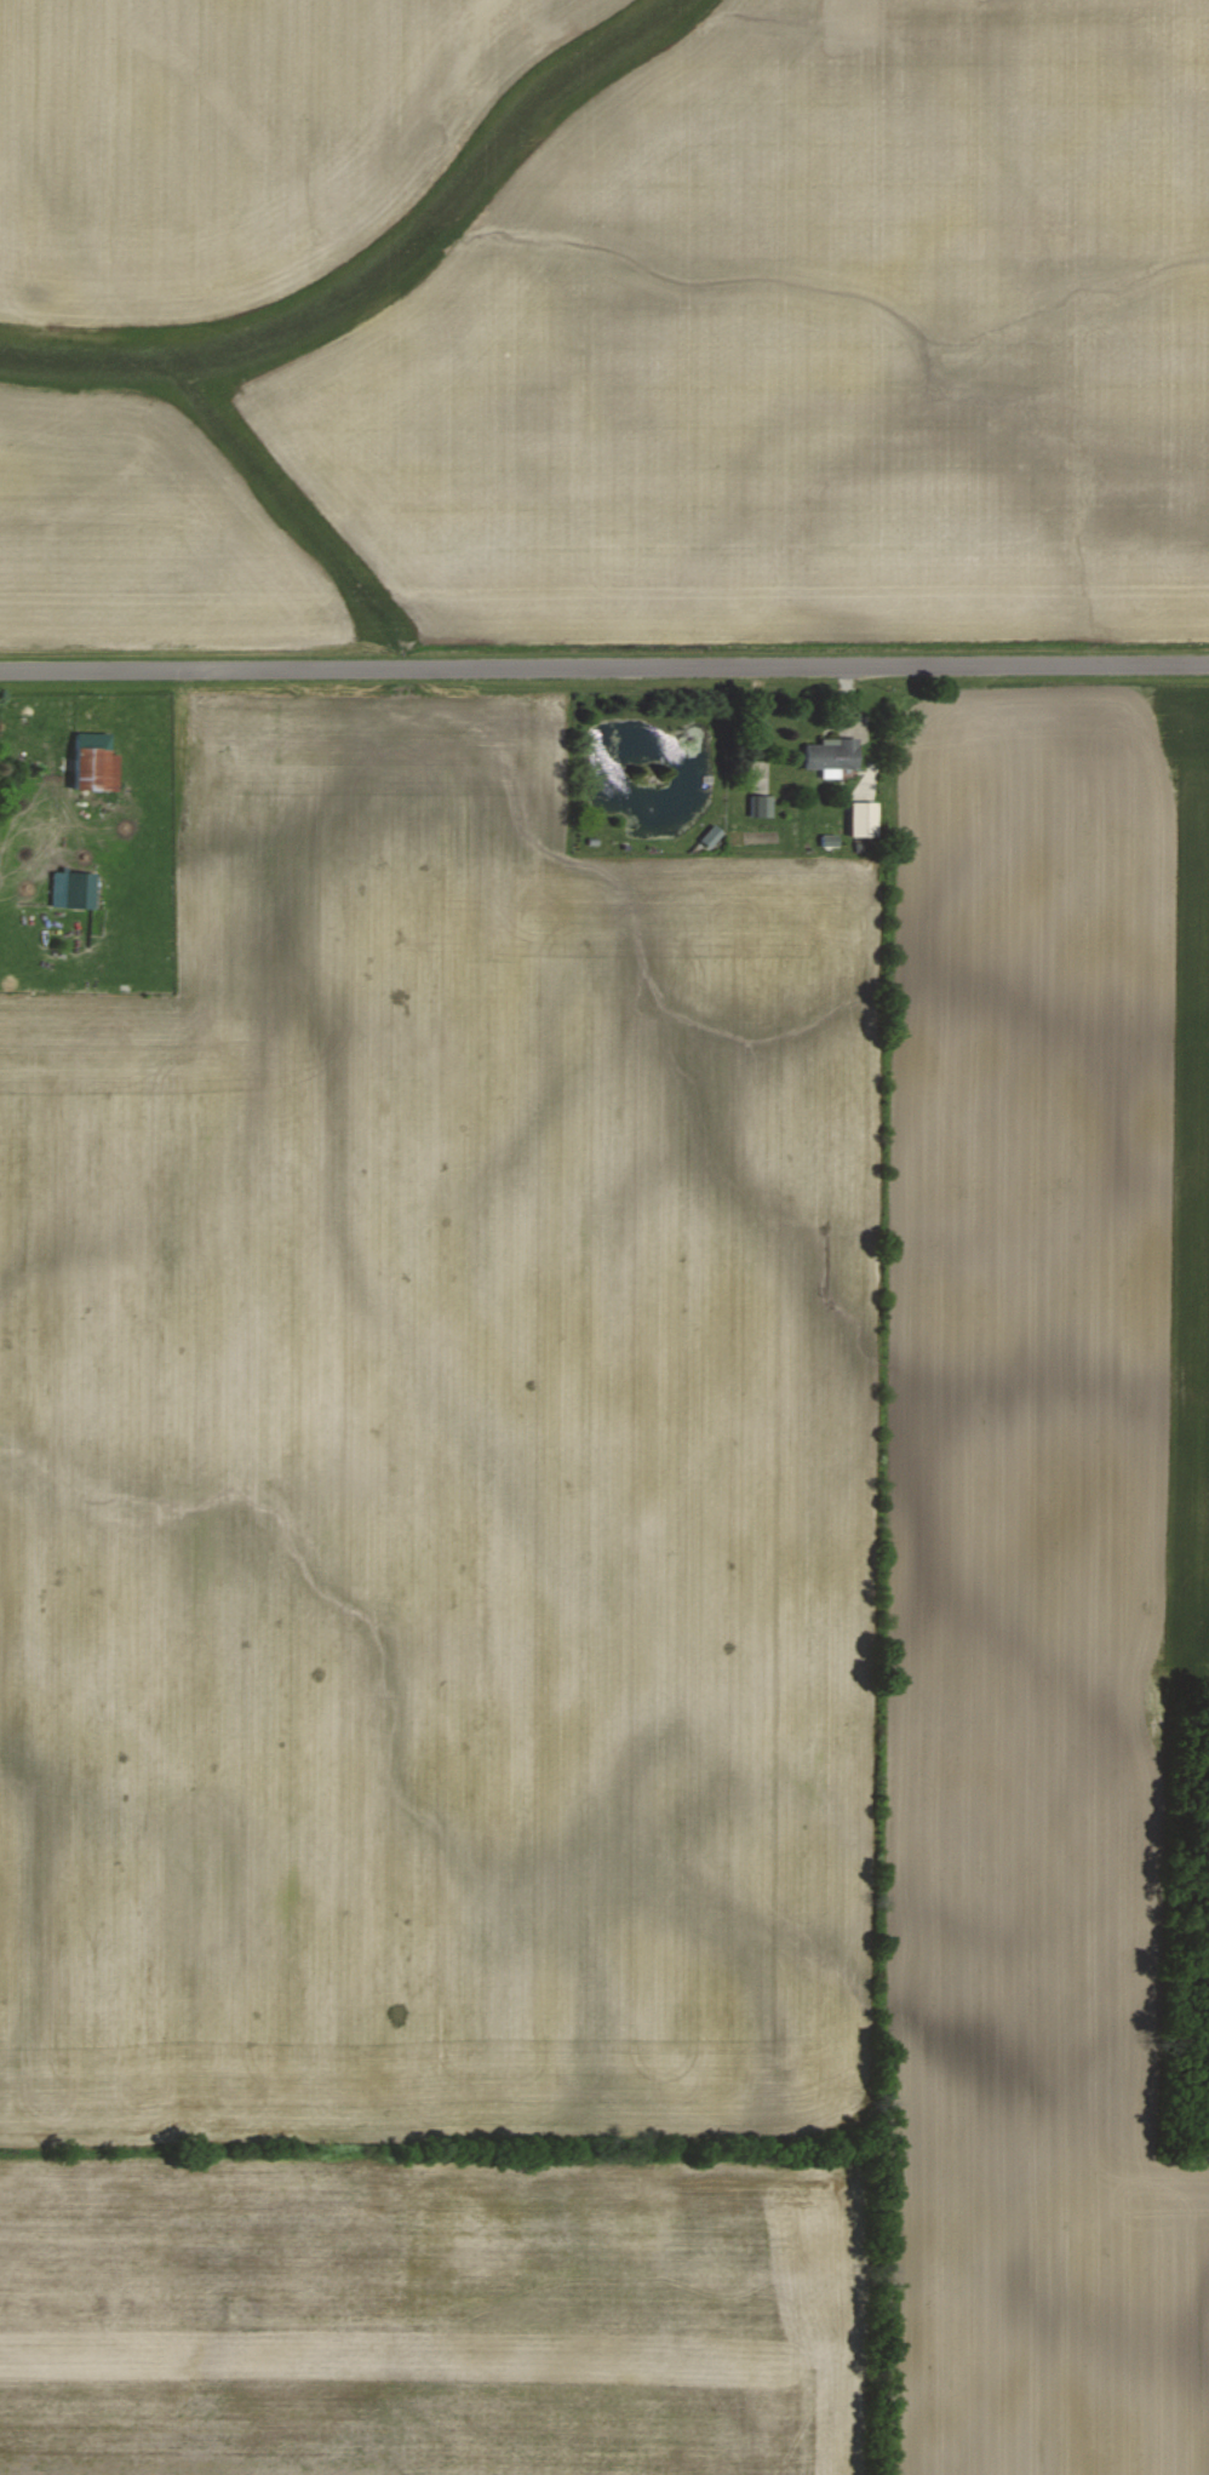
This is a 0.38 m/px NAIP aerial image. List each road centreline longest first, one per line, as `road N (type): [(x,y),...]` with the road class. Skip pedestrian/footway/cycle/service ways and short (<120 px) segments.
road 1 (tertiary): [(0,668),(1208,664)]

